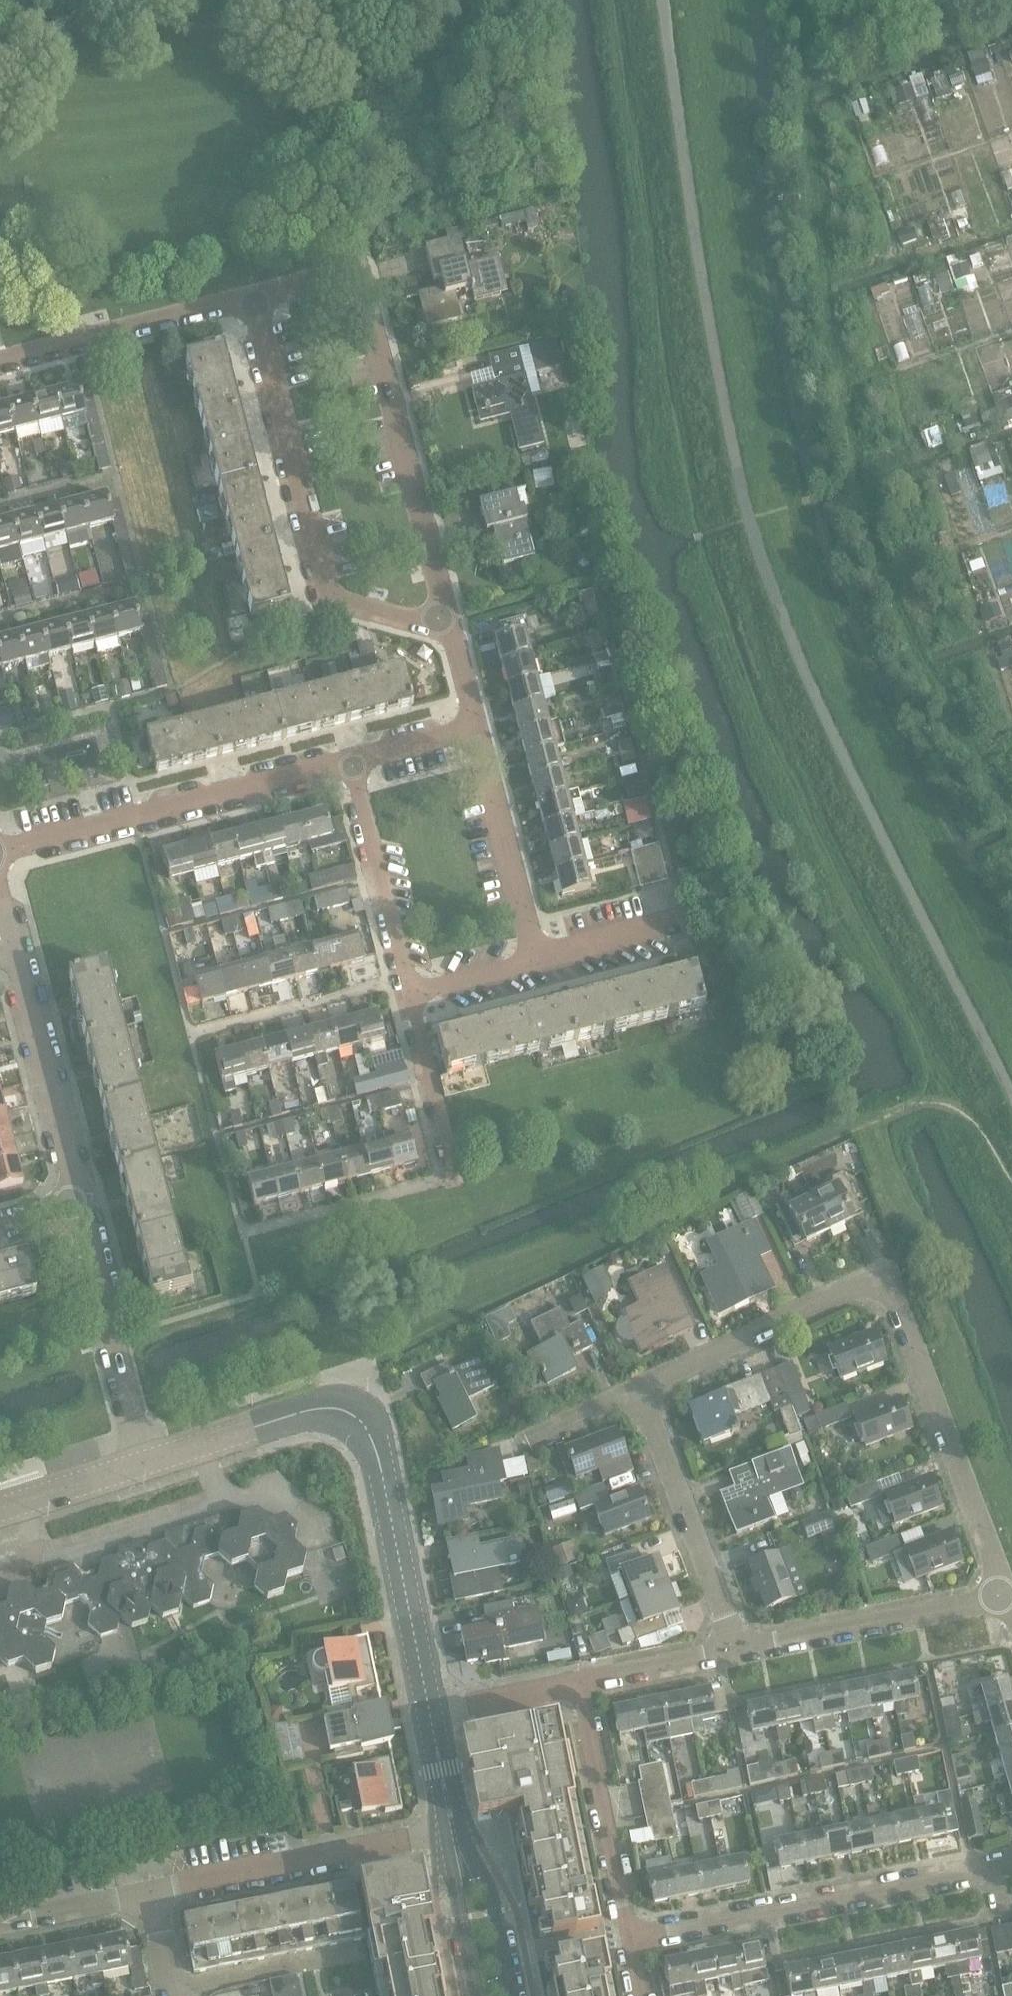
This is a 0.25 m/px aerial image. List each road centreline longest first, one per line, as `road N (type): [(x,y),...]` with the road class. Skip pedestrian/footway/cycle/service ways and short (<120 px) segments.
road 1 (residential): [(1002,1599),(879,1275),(635,1385)]
road 2 (residential): [(255,303),(362,272),(446,624)]
road 3 (residential): [(446,624),(331,593),(255,303)]
road 4 (residential): [(629,1937),(1011,1861)]
road 5 (residential): [(0,850),(348,760)]
road 6 (residential): [(154,1896),(453,1827)]
road 7 (tertiary): [(432,1715),(377,1447),(364,1421)]
road 8 (residential): [(82,1199),(0,909)]
road 9 (residential): [(736,1651),(635,1385)]
road 10 (residential): [(736,1651),(1002,1599)]
road 11 (residential): [(149,1461),(82,1199)]
road 12 (residential): [(255,303),(0,368)]
road 13 (residential): [(629,1937),(577,1683)]
road 14 (residential): [(348,760),(408,994)]
road 15 (residential): [(540,956),(476,725)]
road 16 (tertiary): [(149,1461),(311,1410),(341,1409),(364,1421)]
road 17 (residential): [(454,1179),(408,994)]
road 18 (tertiary): [(513,1995),(490,1891),(453,1827)]
road 19 (tertiary): [(453,1827),(479,1995)]
road 20 (residential): [(577,1683),(736,1651)]
road 21 (tertiary): [(0,1511),(149,1461)]
road 22 (residential): [(0,1926),(154,1896)]
road 23 (residential): [(432,1715),(577,1683)]
road 24 (residential): [(408,994),(540,956)]
road 25 (residential): [(540,956),(672,922)]
road 26 (residential): [(476,725),(348,760)]

